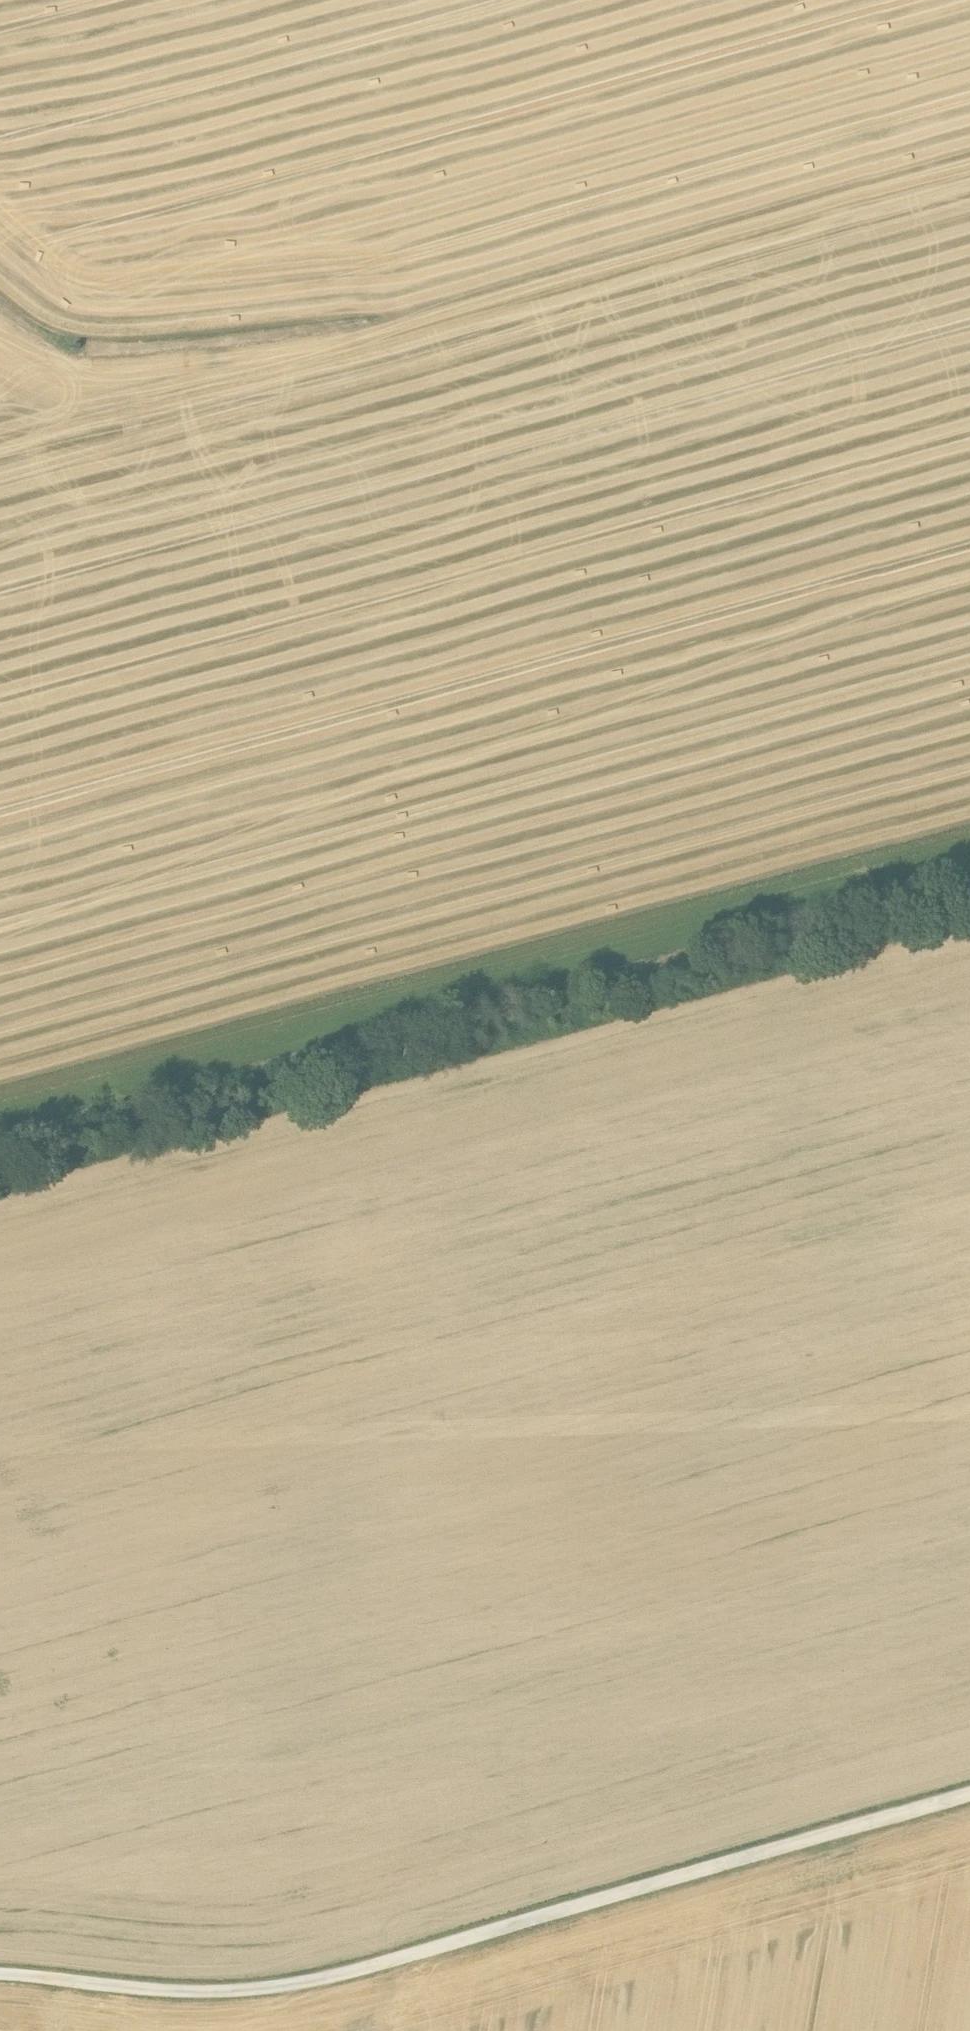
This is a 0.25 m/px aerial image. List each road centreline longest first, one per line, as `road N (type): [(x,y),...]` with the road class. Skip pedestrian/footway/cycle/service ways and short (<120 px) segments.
road 1 (track): [(0,1976),(161,1992),(315,1982),(969,1796)]

